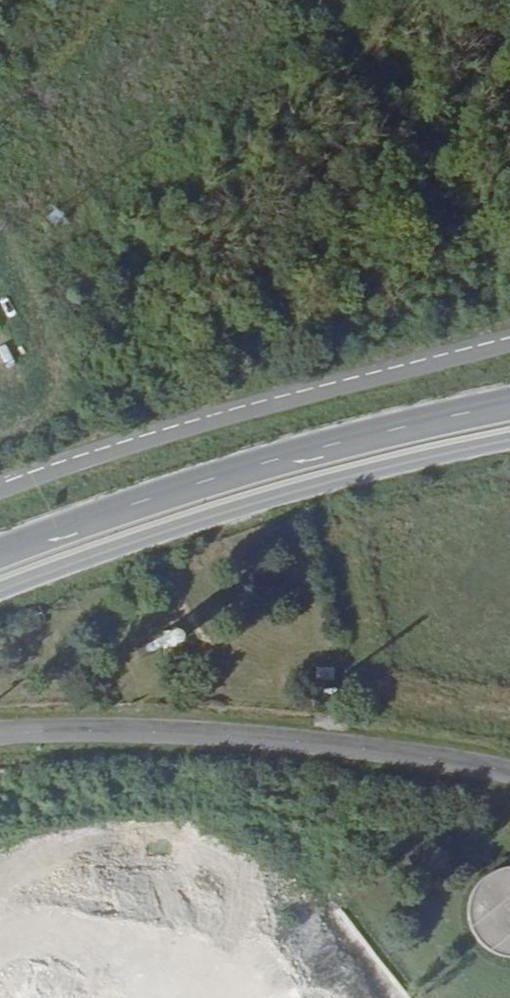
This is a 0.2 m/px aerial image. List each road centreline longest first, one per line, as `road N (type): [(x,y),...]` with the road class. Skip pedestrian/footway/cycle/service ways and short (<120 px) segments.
road 1 (secondary): [(509,398),(306,443),(0,548)]
road 2 (secondary): [(0,577),(322,471),(509,430)]
road 3 (unclassified): [(509,344),(73,457),(0,488)]
road 4 (tertiary): [(0,731),(306,741),(509,777)]

